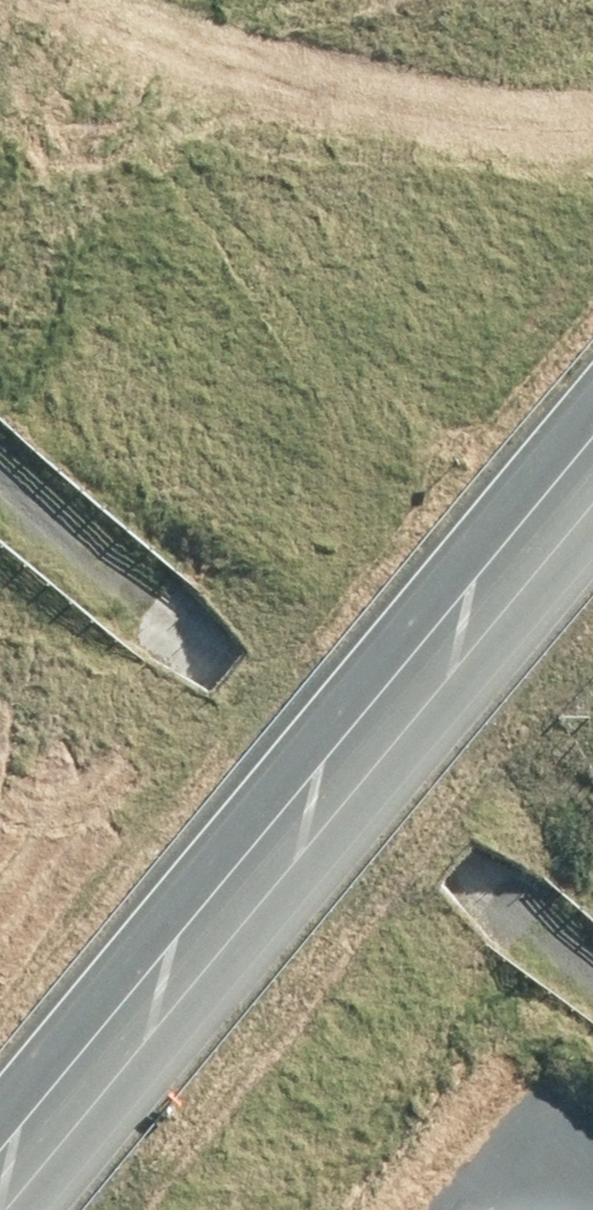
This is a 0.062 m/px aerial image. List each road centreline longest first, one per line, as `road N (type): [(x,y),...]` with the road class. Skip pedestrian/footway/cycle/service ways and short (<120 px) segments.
road 1 (unclassified): [(0,1143),(592,451)]
road 2 (trunk): [(0,930),(151,749),(592,260)]
road 3 (trunk): [(536,489),(46,1209)]
road 4 (trunk): [(536,489),(0,1147)]
road 5 (track): [(0,454),(592,942)]

